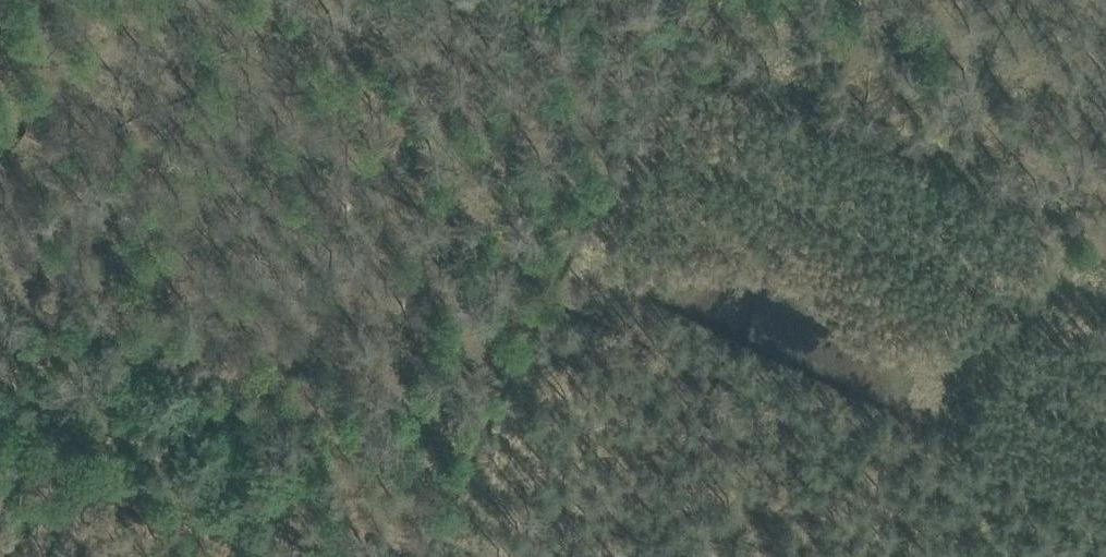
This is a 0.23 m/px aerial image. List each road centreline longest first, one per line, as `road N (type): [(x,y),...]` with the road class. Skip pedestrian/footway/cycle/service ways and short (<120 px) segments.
road 1 (track): [(0,424),(306,556)]

